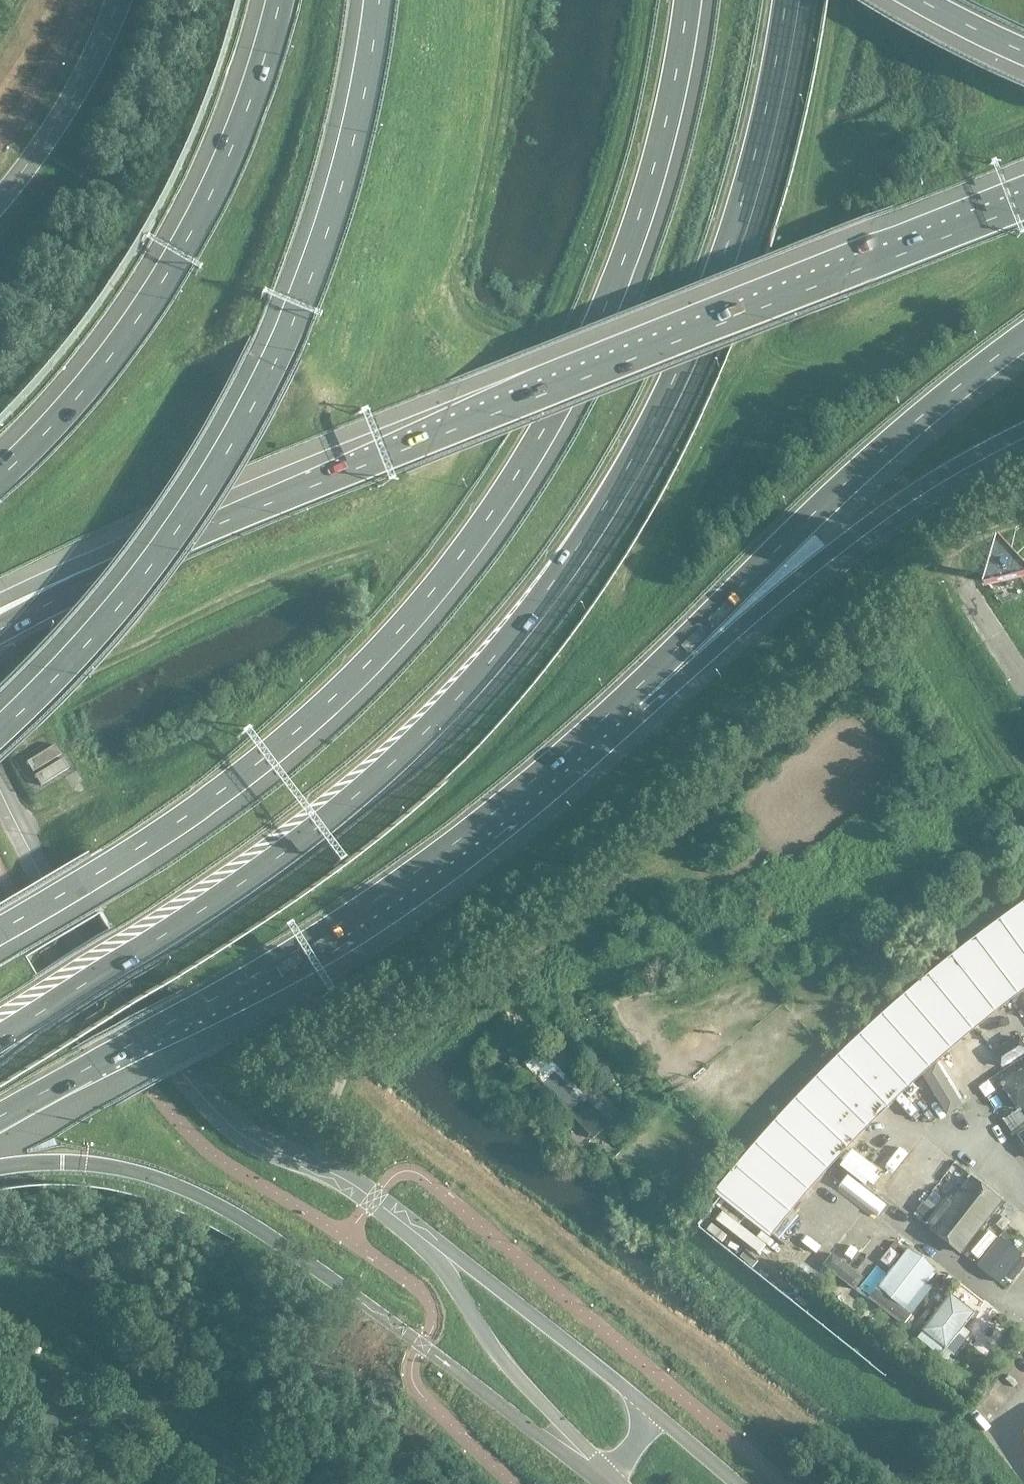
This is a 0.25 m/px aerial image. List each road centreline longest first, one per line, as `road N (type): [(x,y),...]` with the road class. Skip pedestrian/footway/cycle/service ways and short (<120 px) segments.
road 1 (motorway): [(0,1040),(160,939),(340,809),(463,693),(533,611),(634,463),(734,245),(786,0)]
road 2 (motorway): [(0,930),(263,759),(331,700),(464,552),(545,430),(604,310),(667,121),(688,0)]
road 3 (motorway): [(1023,206),(387,456),(96,580)]
road 4 (track): [(322,1169),(325,1128),(343,1073),(374,1042),(463,1006),(814,713),(848,648),(894,592),(930,573),(952,579),(973,612)]
road 5 (motorway): [(381,0),(345,177),(268,370),(155,557),(95,637),(0,733)]
road 6 (motorway): [(0,1116),(376,899),(498,810),(629,697)]
road 7 (motorway): [(283,0),(213,204),(119,354),(0,480)]
road 8 (motorway): [(629,697),(852,478),(1023,337)]
road 9 (motorway): [(629,697),(913,491),(1023,433)]
road 10 (motorway): [(908,0),(1023,57)]

